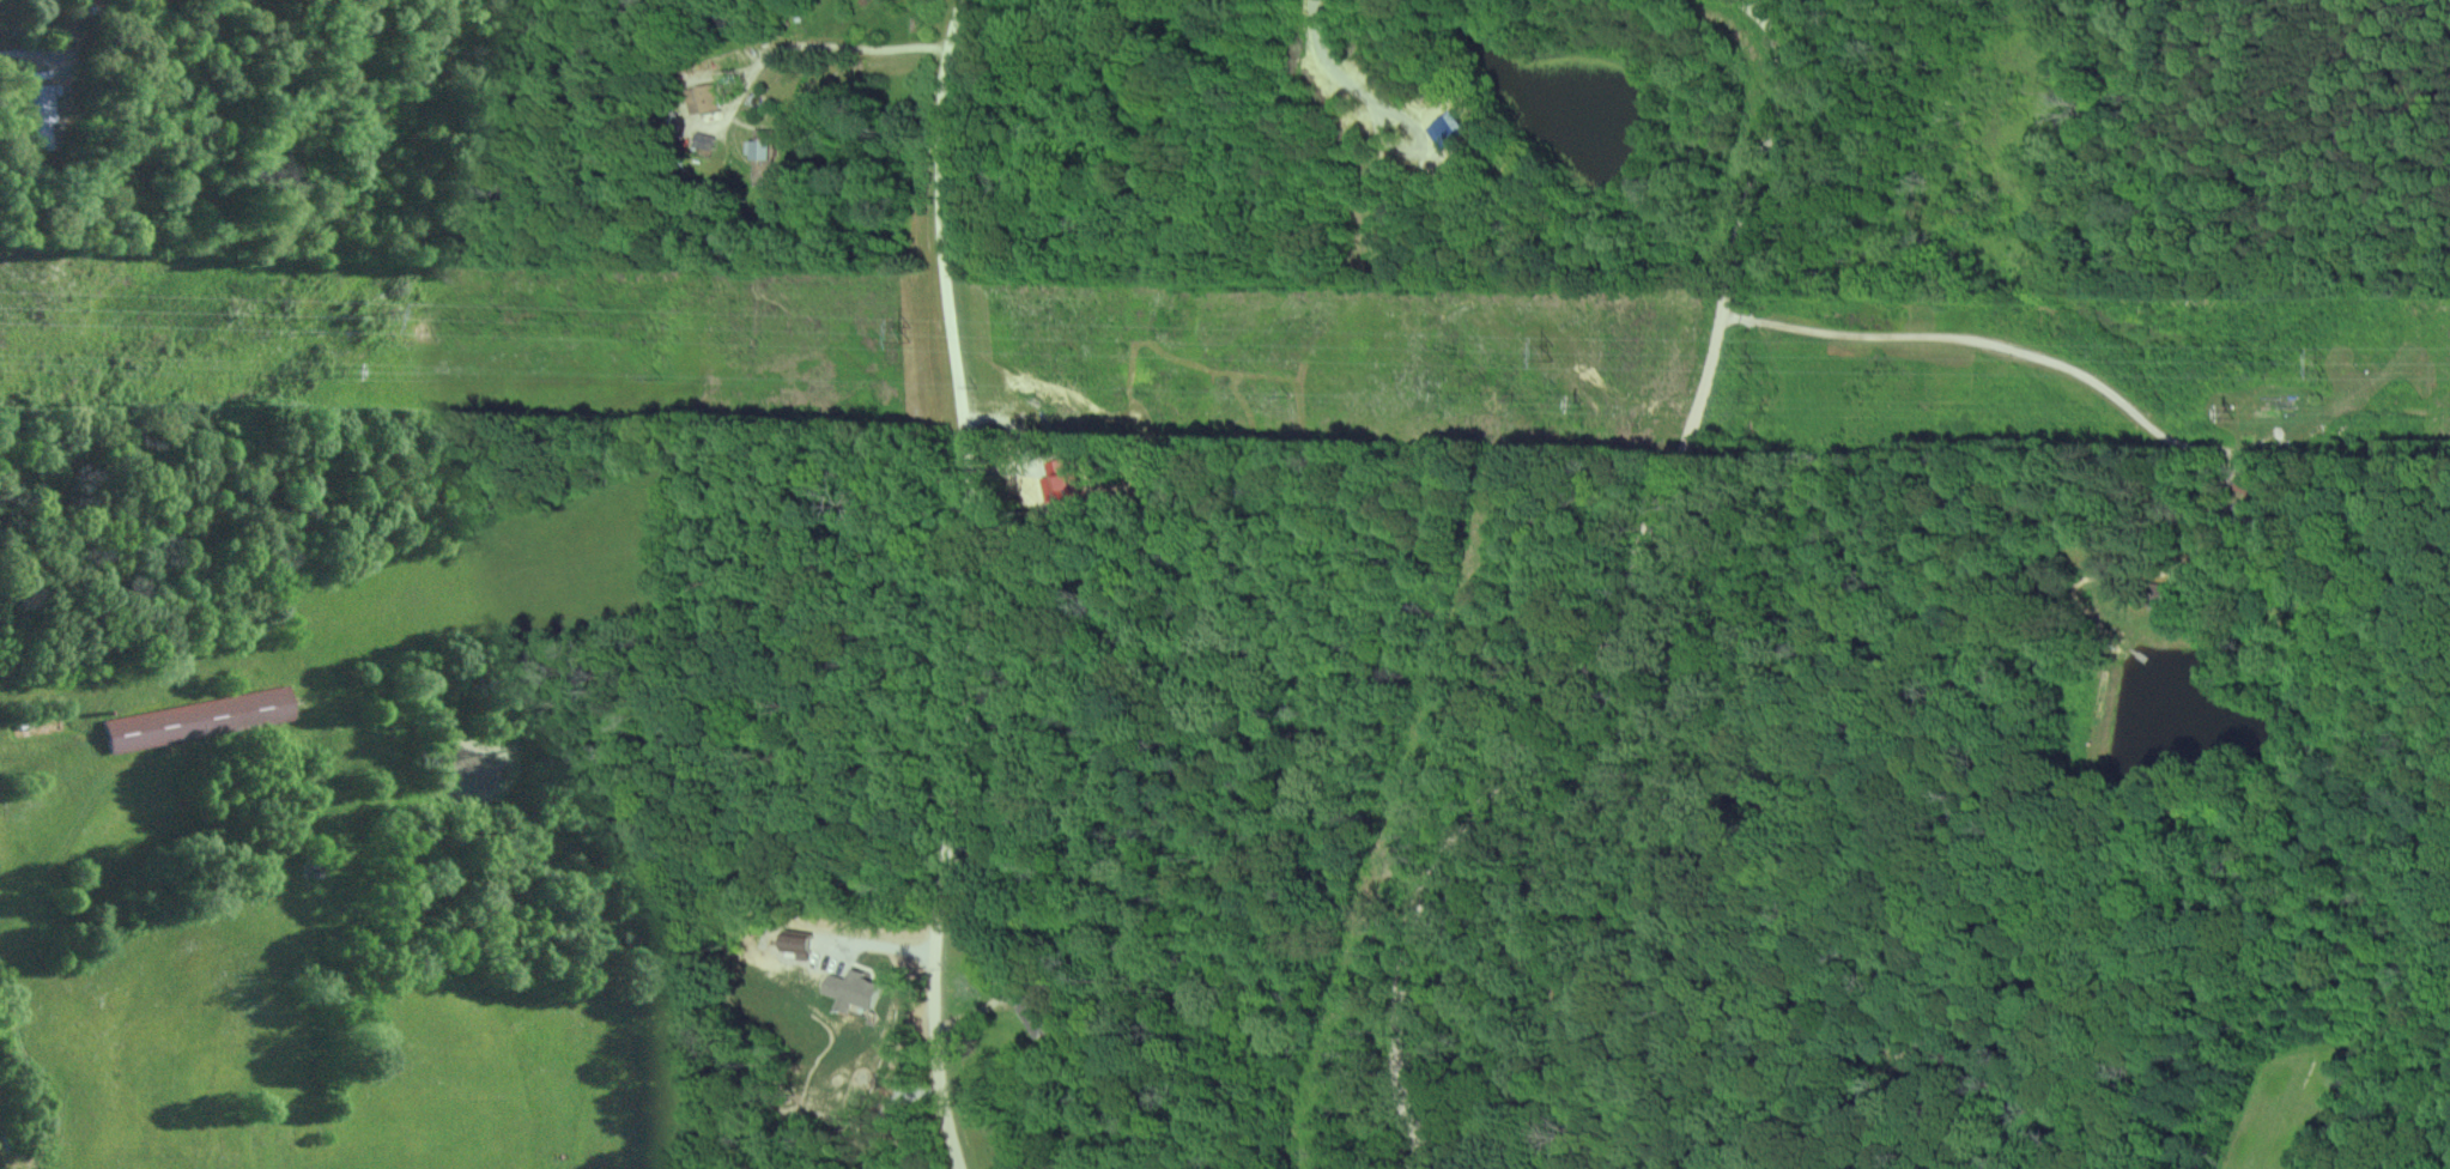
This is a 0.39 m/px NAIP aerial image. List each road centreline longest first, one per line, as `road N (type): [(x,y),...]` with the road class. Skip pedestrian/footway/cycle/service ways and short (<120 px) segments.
road 1 (residential): [(1428,1168),(1396,1066),(1417,915),(1492,789),(1605,643),(1685,446),(1784,72),(1766,35)]
road 2 (residential): [(958,1168),(936,1077),(936,943),(977,495),(942,275),(940,110),(947,47),(964,0)]
road 3 (residential): [(1721,315),(1843,335),(1990,341),(2108,387),(2157,430),(2232,448),(2239,459),(2206,537)]

